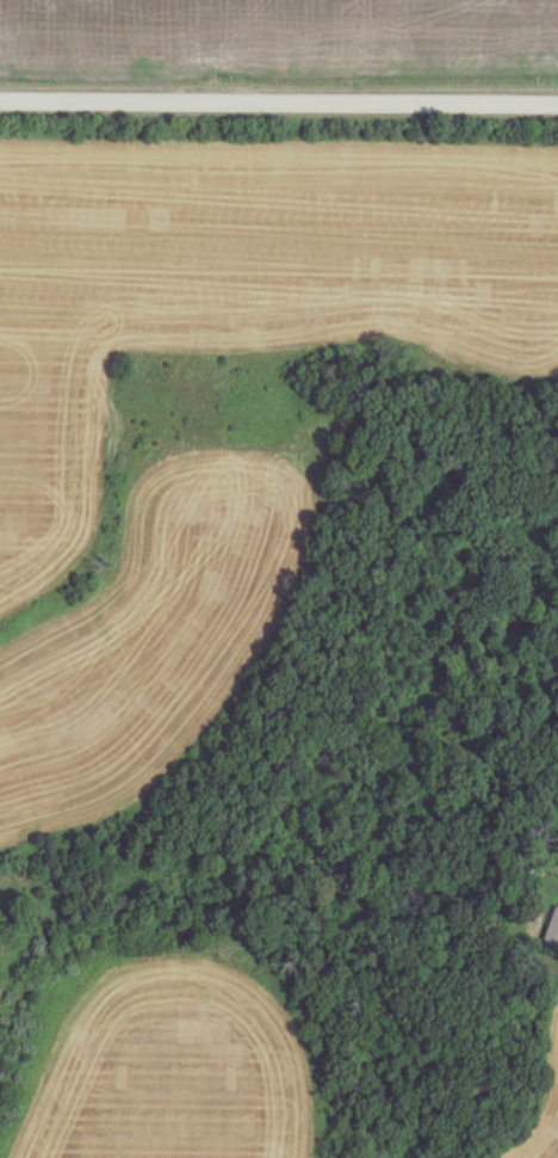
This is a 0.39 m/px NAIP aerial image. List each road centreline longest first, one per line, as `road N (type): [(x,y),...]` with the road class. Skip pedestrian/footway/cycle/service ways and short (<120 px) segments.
road 1 (tertiary): [(557,111),(0,106)]

